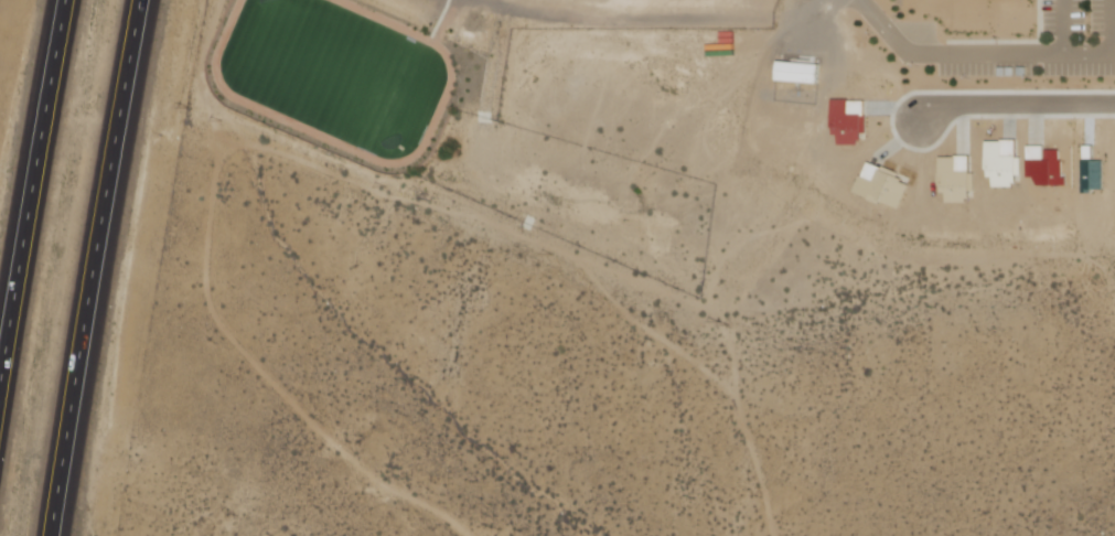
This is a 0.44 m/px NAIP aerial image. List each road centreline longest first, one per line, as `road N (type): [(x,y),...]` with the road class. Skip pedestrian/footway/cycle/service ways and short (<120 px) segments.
road 1 (motorway): [(61,535),(148,0)]
road 2 (motorway): [(72,0),(0,424)]
road 3 (residential): [(920,125),(937,107),(1114,103)]

